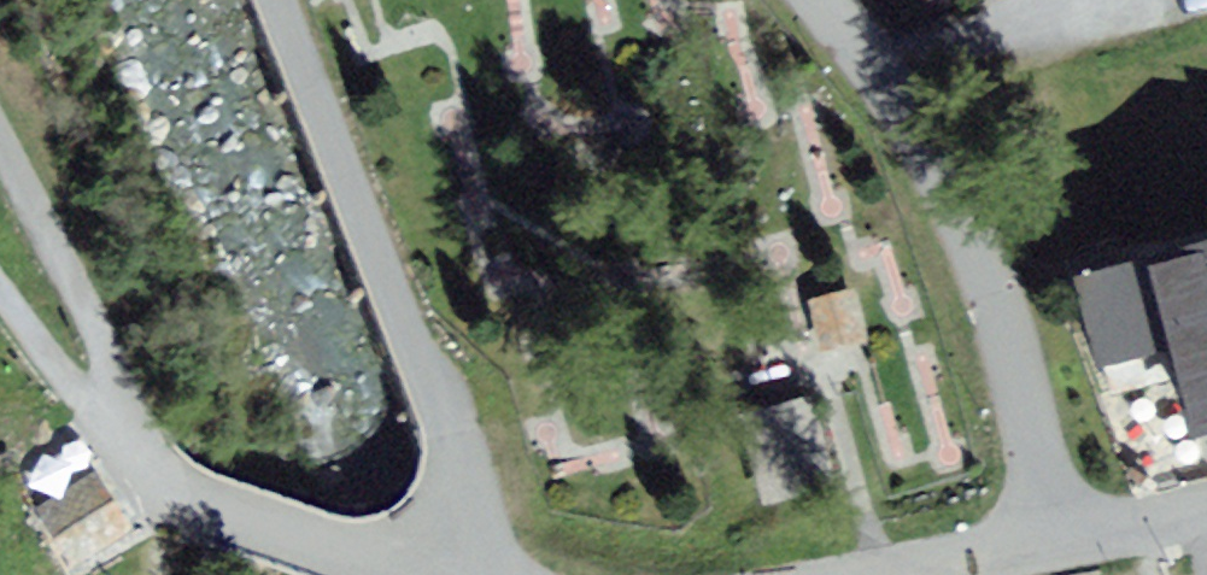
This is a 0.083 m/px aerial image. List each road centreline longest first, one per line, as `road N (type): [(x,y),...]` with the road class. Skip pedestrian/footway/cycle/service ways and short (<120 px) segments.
road 1 (residential): [(816,0),(927,147),(970,228),(1006,320),(1055,537)]
road 2 (unclassified): [(119,416),(157,481),(210,512),(433,574)]
road 3 (unclassified): [(119,416),(86,299),(0,138)]
road 4 (residential): [(861,574),(1055,537)]
road 5 (track): [(0,288),(42,344),(119,416)]
road 6 (residential): [(1055,537),(1206,517)]

